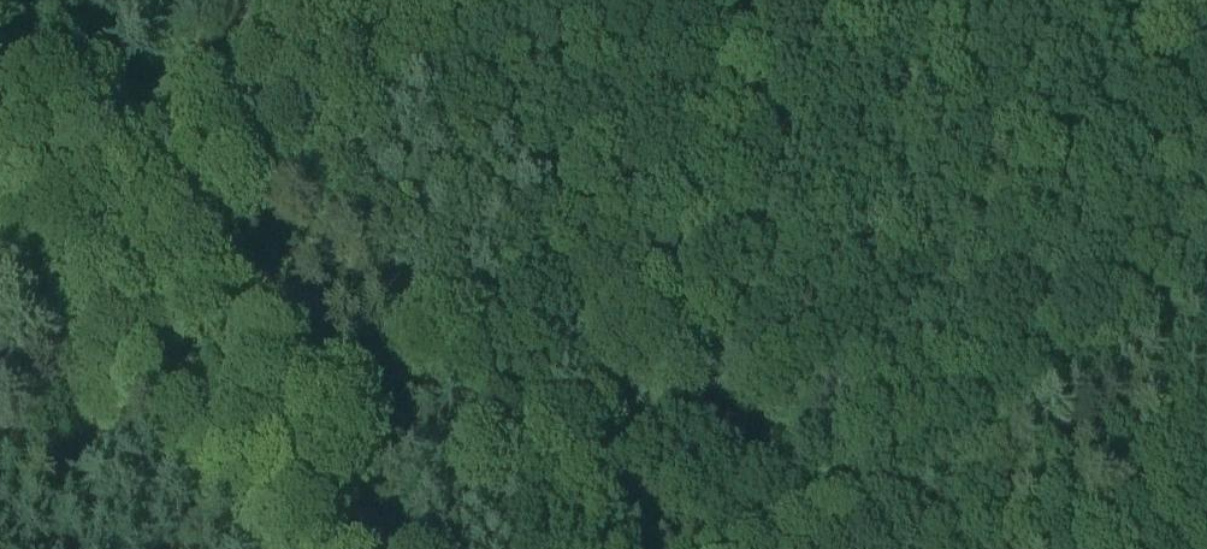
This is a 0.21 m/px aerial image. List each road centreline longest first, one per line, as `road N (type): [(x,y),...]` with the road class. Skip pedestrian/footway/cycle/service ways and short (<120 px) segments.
road 1 (track): [(0,139),(356,548)]
road 2 (track): [(849,548),(1206,306)]

